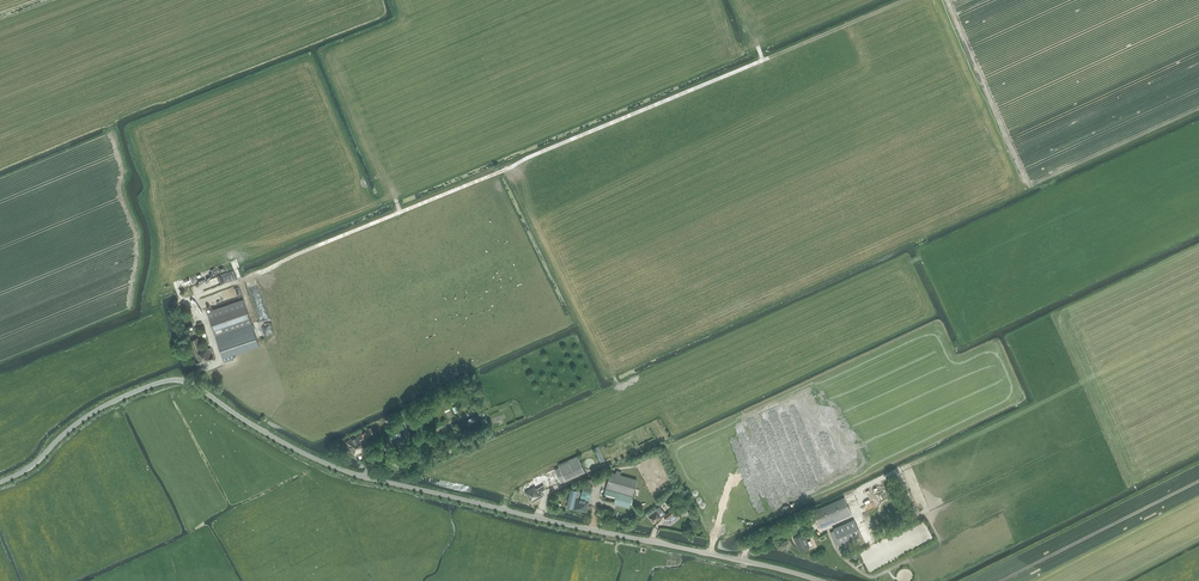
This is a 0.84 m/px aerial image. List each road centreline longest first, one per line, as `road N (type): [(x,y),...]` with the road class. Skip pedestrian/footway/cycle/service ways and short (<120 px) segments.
road 1 (unclassified): [(819,580),(358,475),(276,439),(180,380),(96,410),(0,483)]

